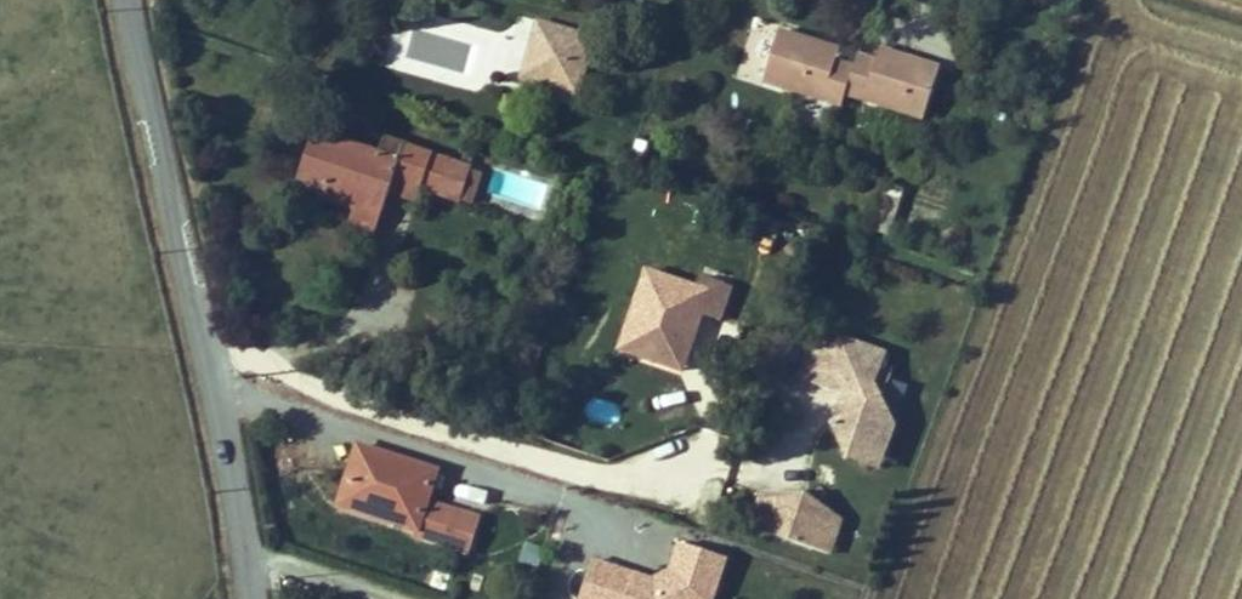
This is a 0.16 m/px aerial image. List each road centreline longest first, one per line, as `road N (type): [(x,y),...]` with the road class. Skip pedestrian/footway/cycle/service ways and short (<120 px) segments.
road 1 (unclassified): [(123,0),(138,88),(205,338),(254,598)]

